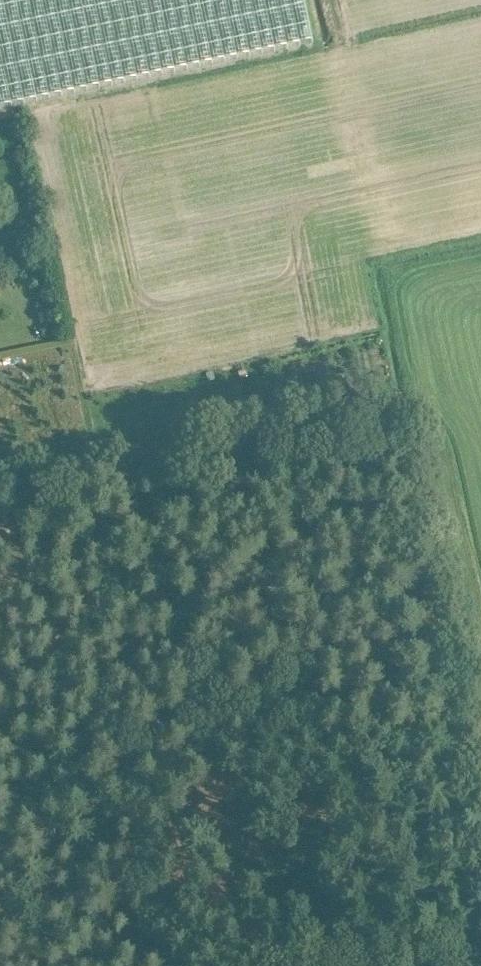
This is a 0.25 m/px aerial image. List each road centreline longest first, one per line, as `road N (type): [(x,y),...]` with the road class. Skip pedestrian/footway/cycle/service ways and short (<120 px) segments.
road 1 (track): [(480,626),(432,404),(0,507)]

